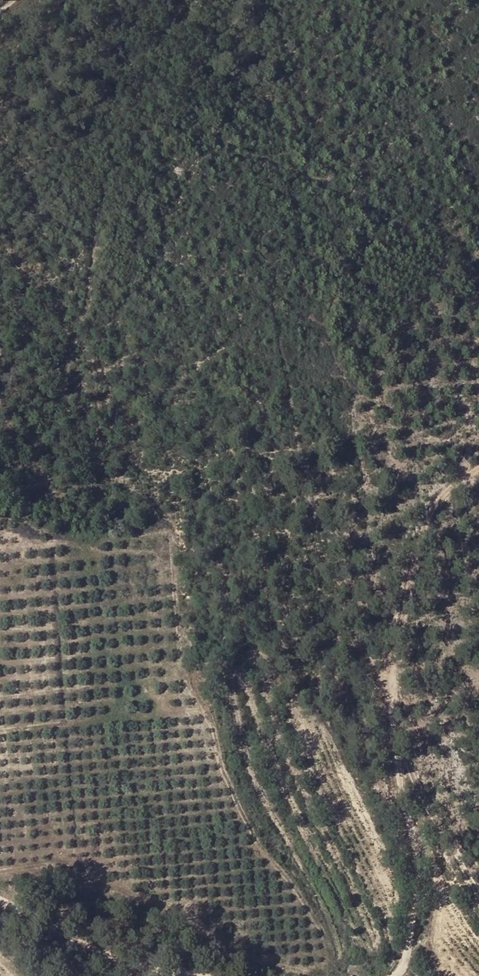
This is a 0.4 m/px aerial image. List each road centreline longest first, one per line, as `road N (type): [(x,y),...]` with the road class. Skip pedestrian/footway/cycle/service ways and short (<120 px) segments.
road 1 (track): [(478,466),(431,502),(396,673),(394,737),(419,868),(411,937),(395,975)]
road 2 (track): [(205,975),(97,952),(0,902)]

